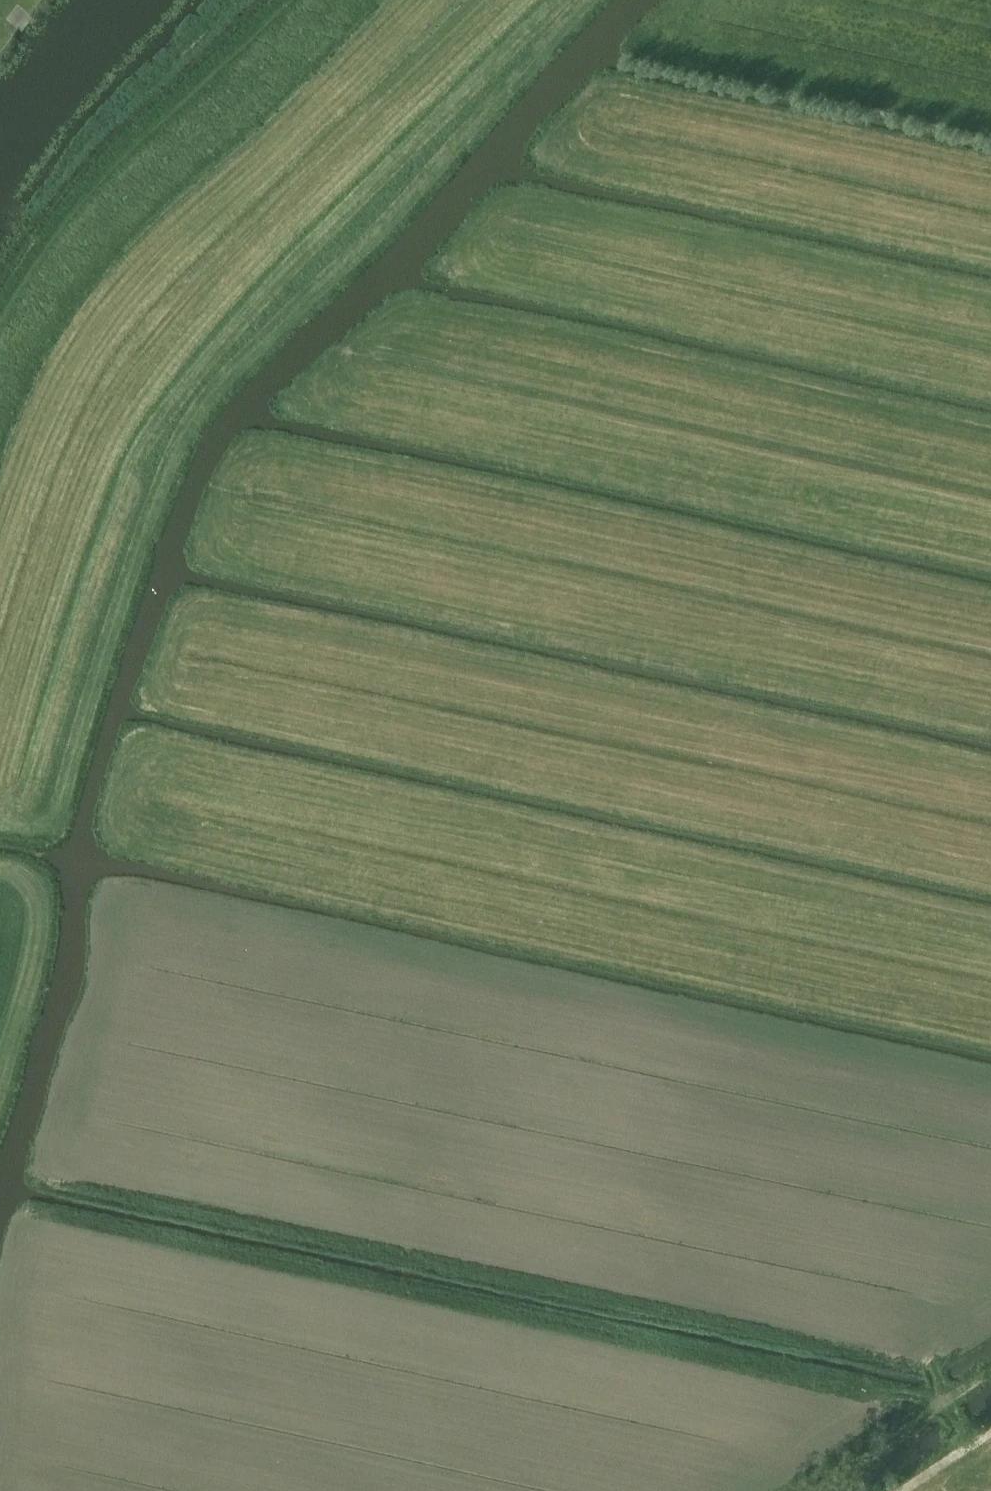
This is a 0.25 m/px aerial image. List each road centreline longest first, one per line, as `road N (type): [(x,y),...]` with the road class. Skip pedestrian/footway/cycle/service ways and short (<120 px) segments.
road 1 (track): [(0,322),(53,230),(284,0)]
road 2 (track): [(821,1490),(990,1371)]

